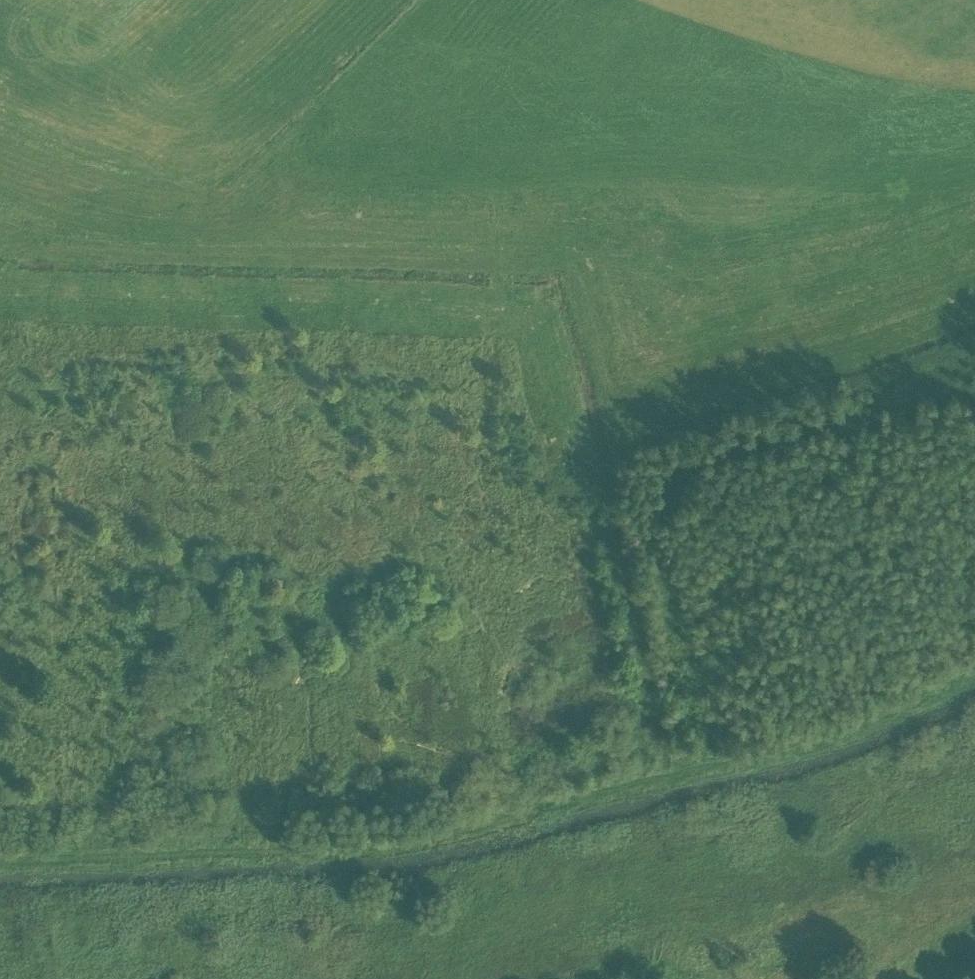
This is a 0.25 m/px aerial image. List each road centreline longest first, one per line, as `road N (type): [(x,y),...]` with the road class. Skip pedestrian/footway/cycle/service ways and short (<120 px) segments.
road 1 (unclassified): [(785,978),(918,940)]

